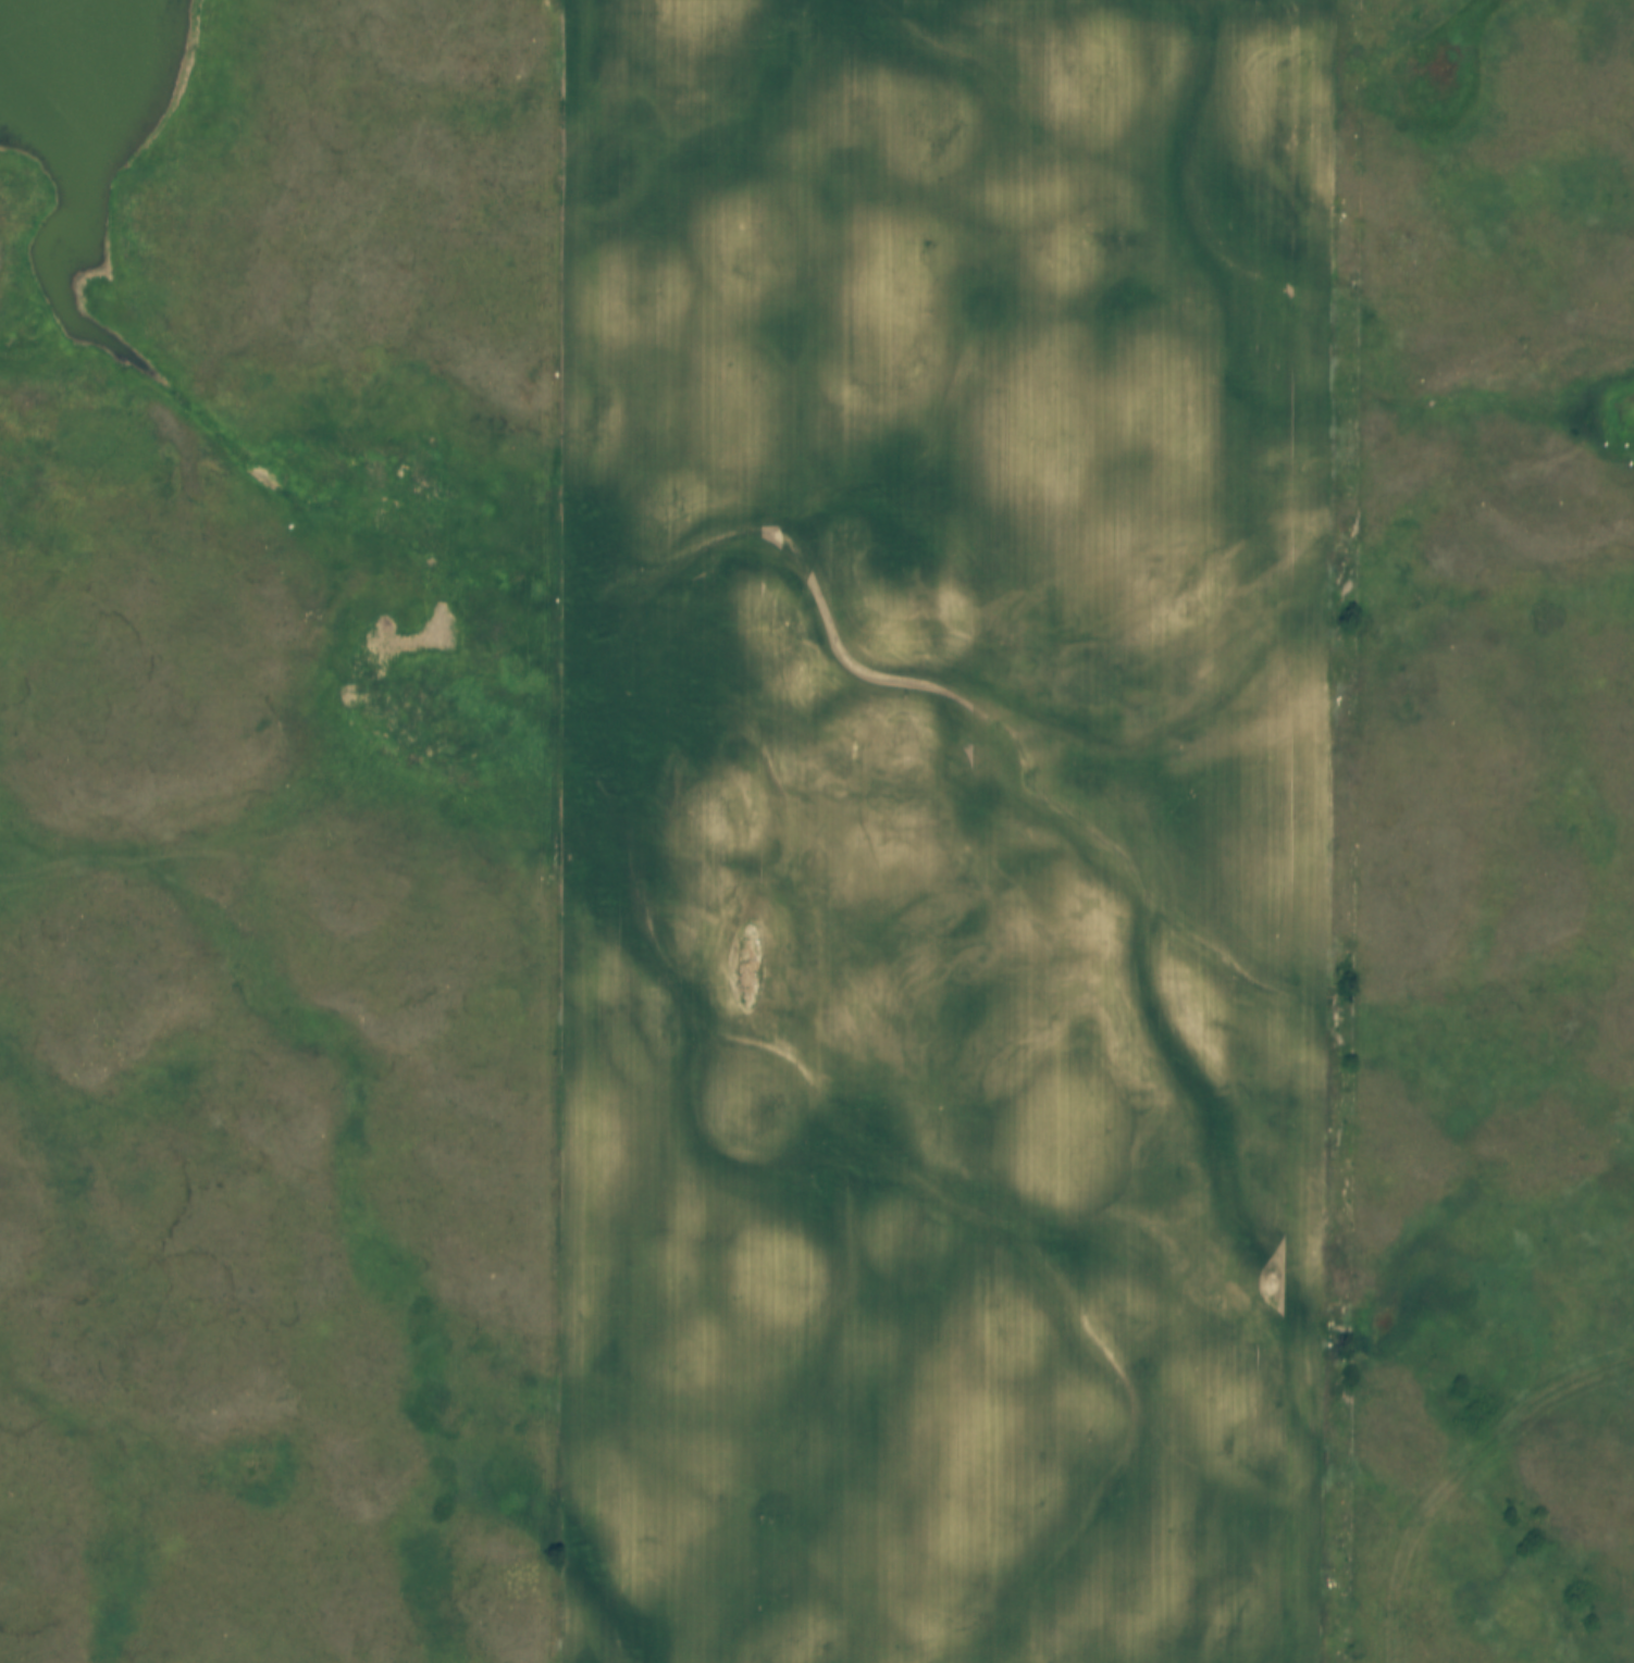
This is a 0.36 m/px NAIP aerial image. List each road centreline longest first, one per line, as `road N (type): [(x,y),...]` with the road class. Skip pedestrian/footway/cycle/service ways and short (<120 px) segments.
road 1 (track): [(485,0),(456,65),(364,345),(274,449),(0,591)]

